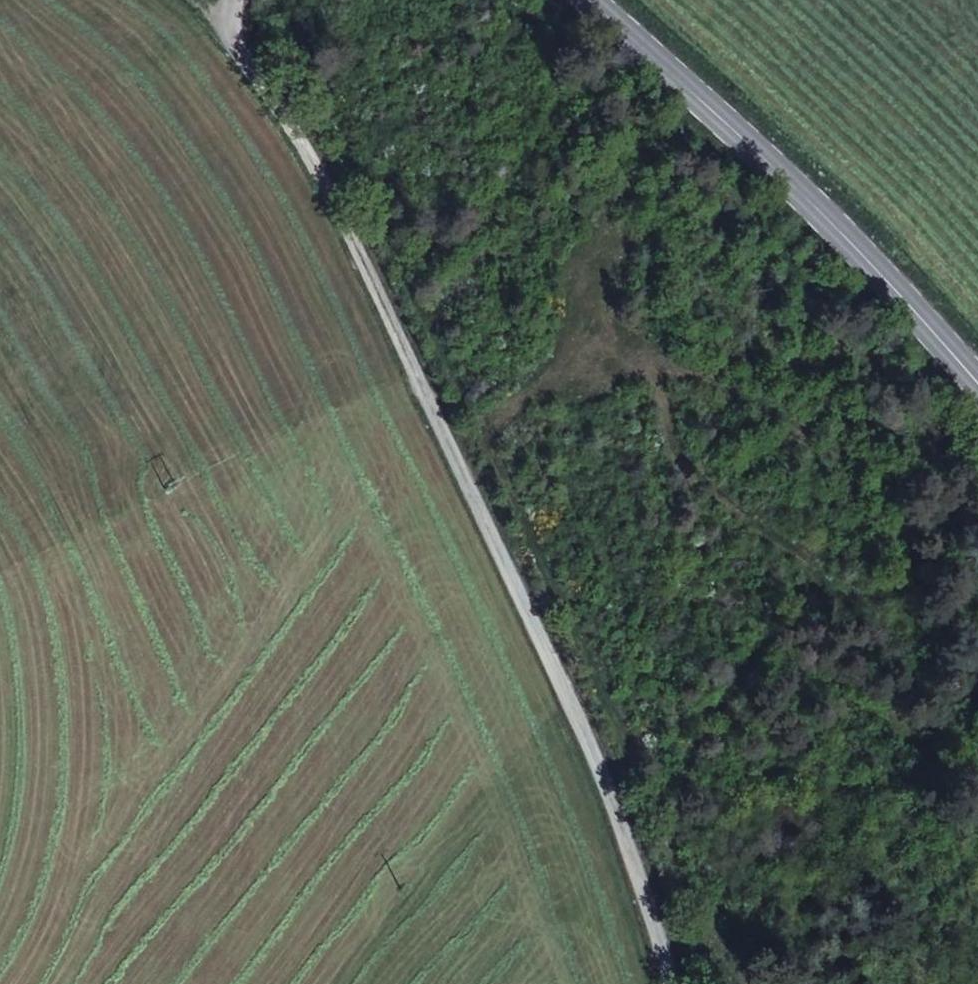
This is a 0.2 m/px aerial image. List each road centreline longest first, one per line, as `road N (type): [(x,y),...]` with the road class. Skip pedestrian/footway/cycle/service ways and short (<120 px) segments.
road 1 (secondary): [(977,381),(891,279),(594,0)]

